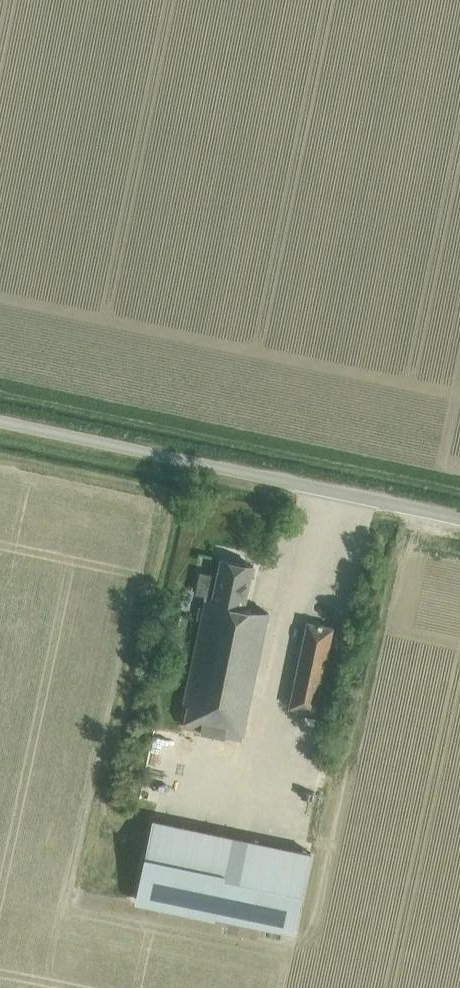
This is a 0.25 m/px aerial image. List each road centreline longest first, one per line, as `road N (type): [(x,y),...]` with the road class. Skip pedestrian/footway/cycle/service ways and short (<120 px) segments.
road 1 (track): [(291,945),(79,900),(169,495),(0,460)]
road 2 (unclassified): [(459,520),(0,421)]
road 3 (track): [(422,512),(387,623),(354,781),(329,777)]

